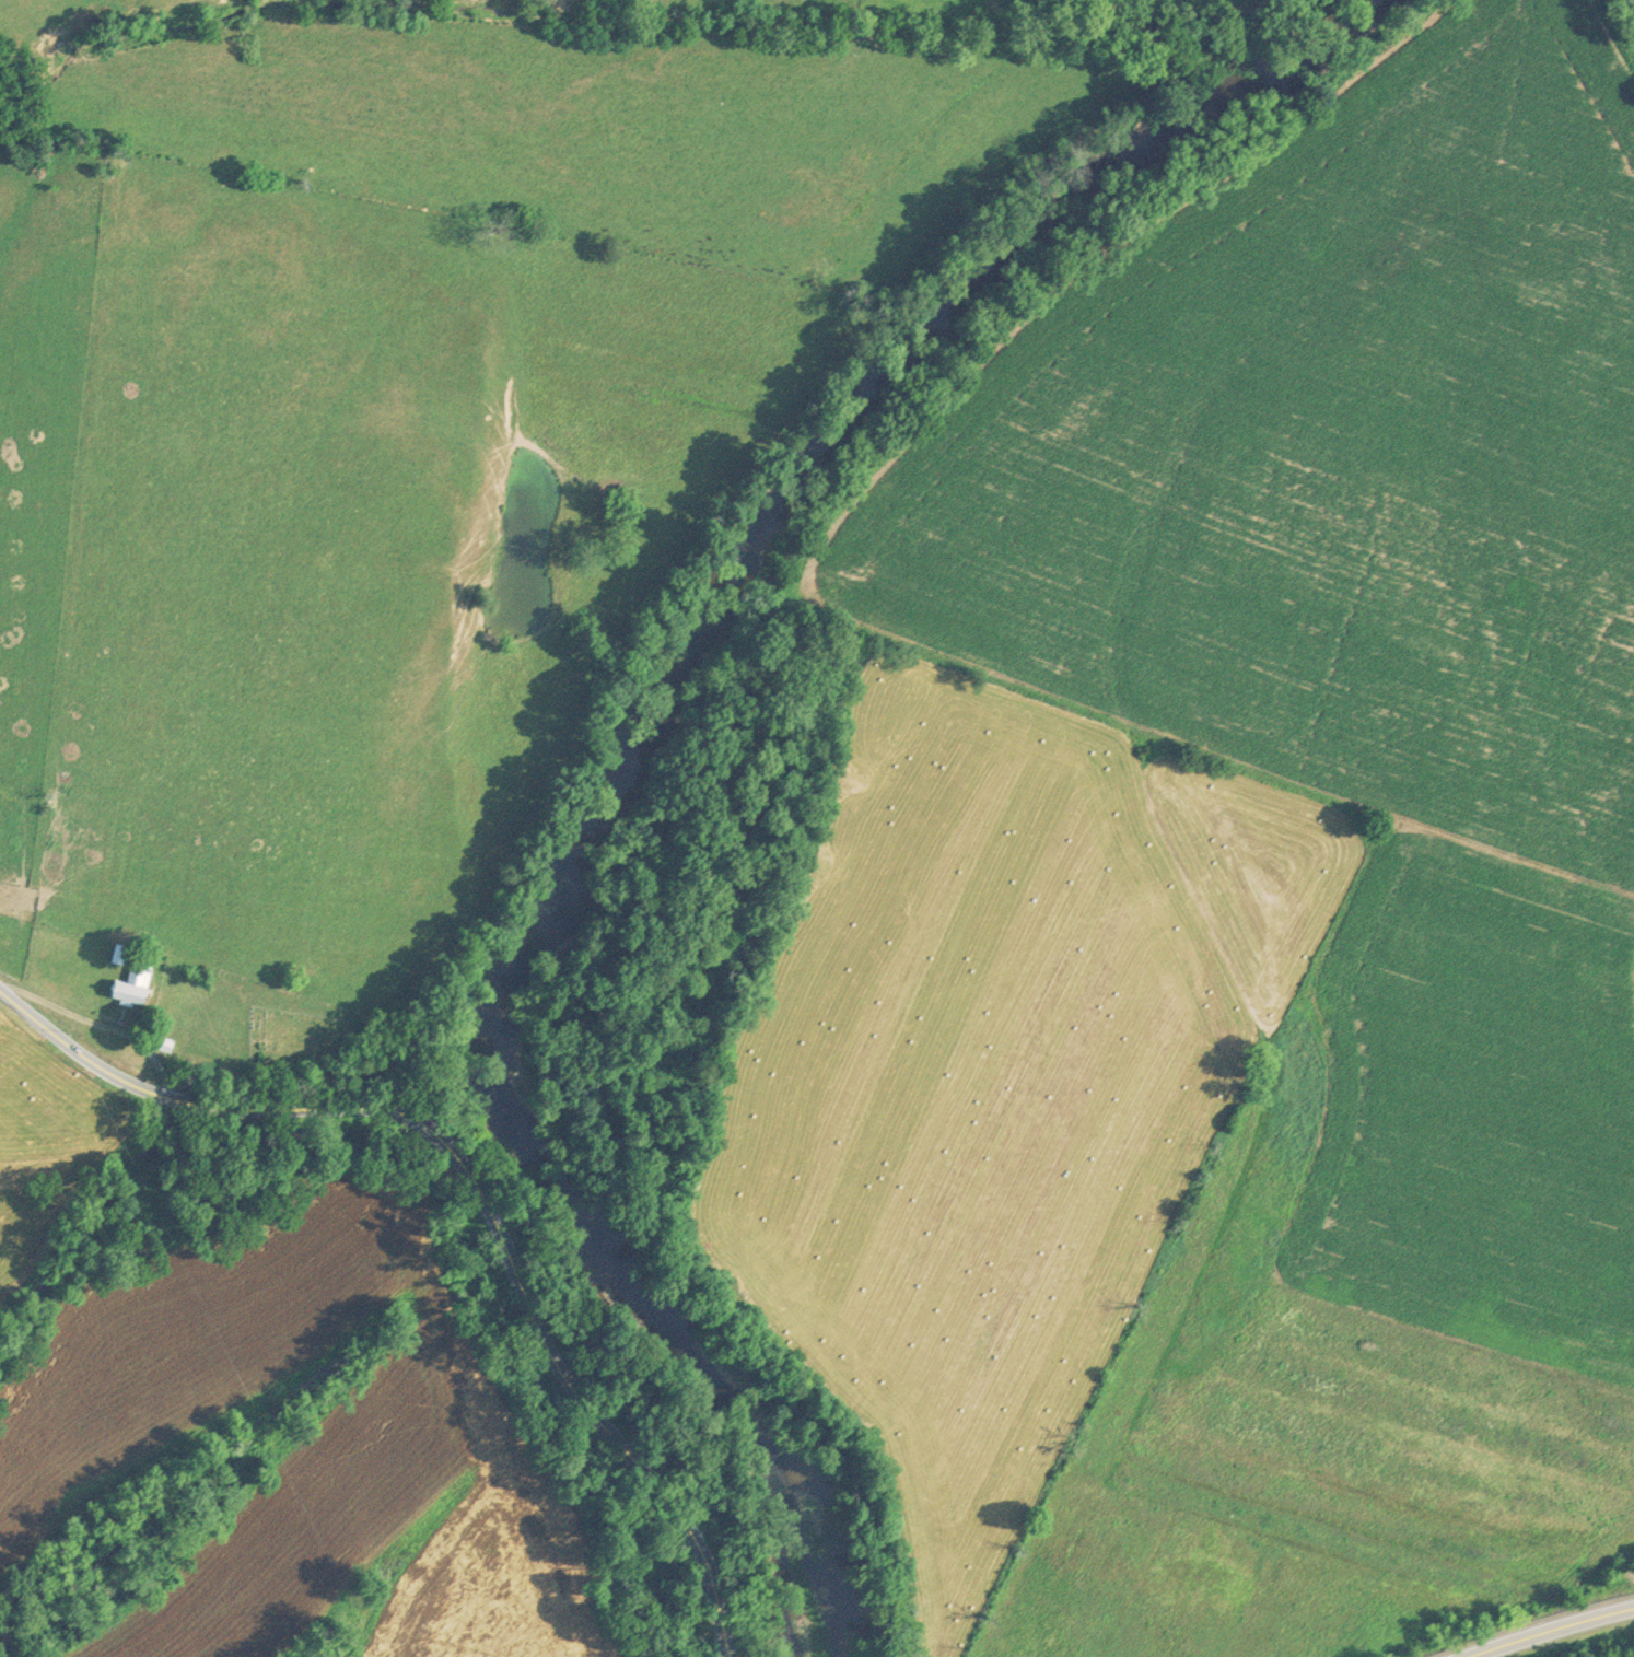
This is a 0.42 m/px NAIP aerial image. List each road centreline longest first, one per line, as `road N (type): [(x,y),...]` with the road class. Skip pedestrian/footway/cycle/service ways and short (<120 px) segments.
road 1 (secondary): [(729,1656),(709,1576),(686,1526),(582,1404),(541,1343),(479,1191),(429,1129),(398,1112),(362,1108),(170,1098),(97,1065),(0,991)]
road 2 (secondary): [(1633,1604),(1571,1617),(1474,1656)]

